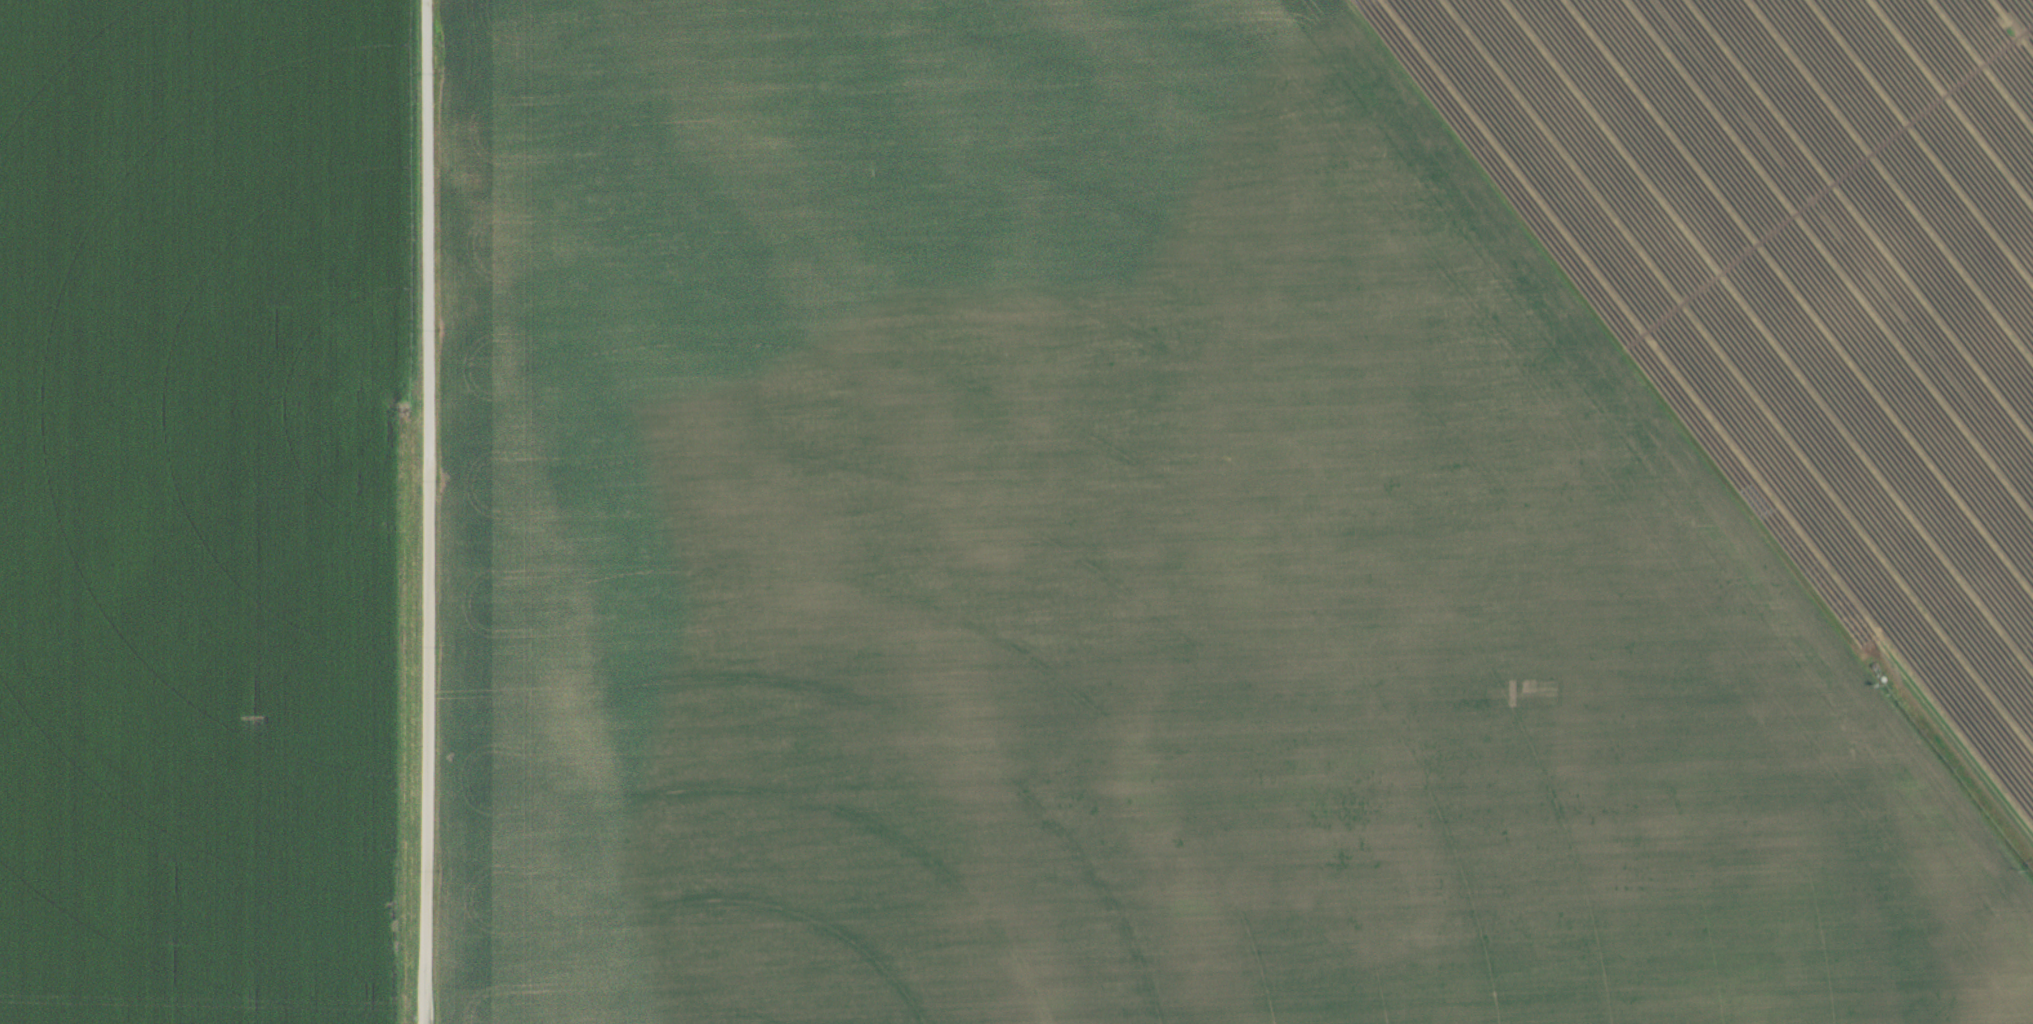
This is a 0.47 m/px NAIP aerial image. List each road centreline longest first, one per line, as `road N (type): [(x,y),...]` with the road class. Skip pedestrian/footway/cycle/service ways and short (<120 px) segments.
road 1 (residential): [(424,1023),(430,0)]

